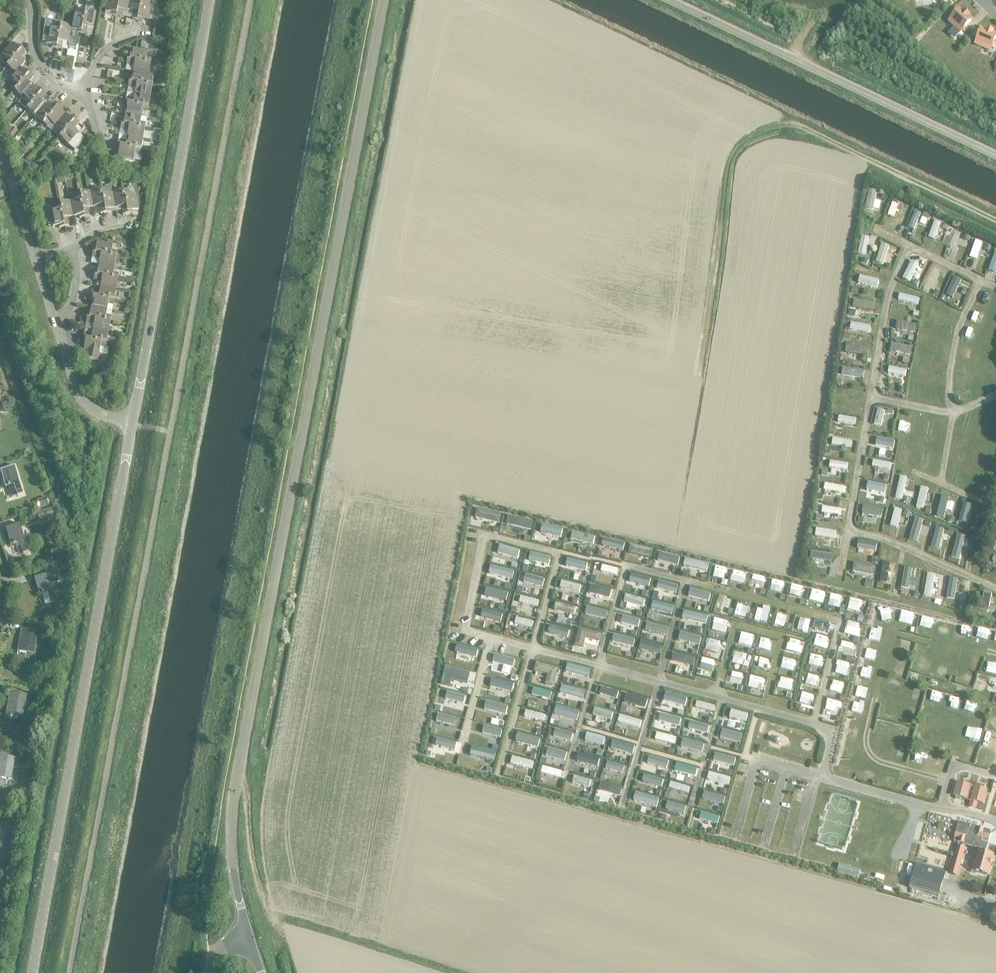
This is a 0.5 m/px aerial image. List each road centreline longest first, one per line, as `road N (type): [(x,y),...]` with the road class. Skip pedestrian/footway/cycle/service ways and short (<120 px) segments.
road 1 (unclassified): [(249,942),(232,851),(234,800),(384,0)]
road 2 (tertiary): [(33,972),(133,422)]
road 3 (tertiary): [(133,422),(209,0)]
road 4 (unclassified): [(995,155),(672,0)]
road 5 (track): [(700,375),(730,160),(755,134),(797,125)]
road 6 (track): [(995,221),(797,125)]
road 7 (residential): [(133,422),(103,415),(81,398),(57,327)]

